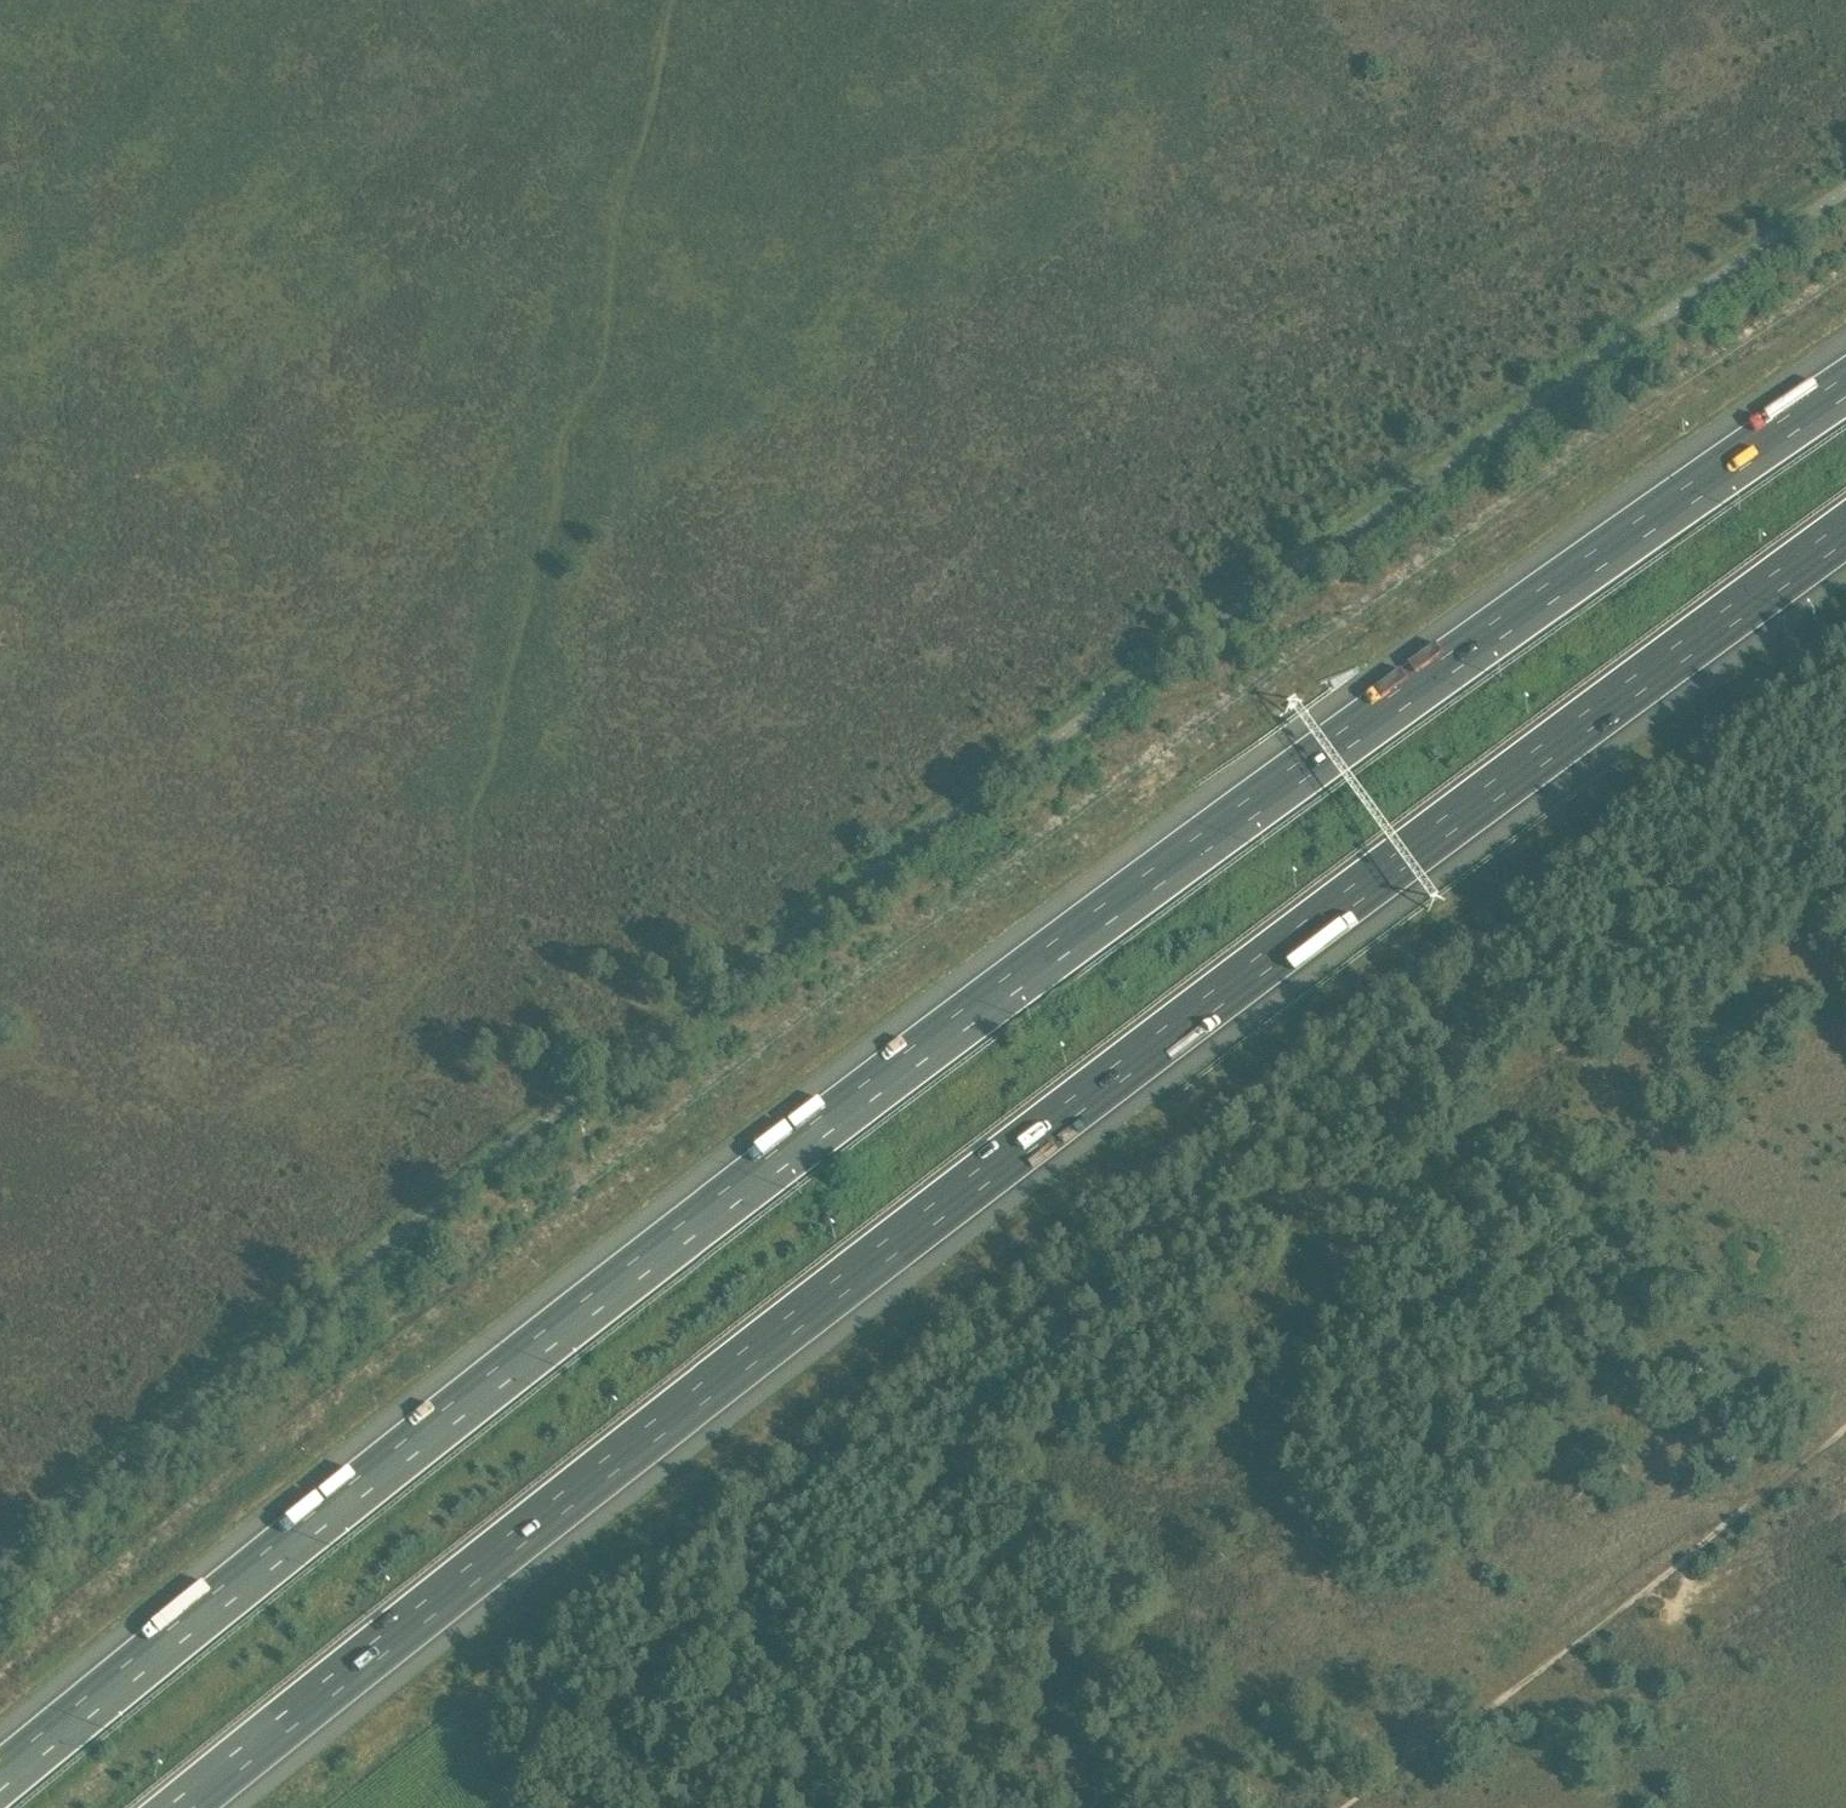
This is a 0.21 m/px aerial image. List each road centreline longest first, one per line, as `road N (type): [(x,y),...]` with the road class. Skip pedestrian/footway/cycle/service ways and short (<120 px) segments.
road 1 (motorway): [(1845,390),(1335,746),(833,1121),(0,1777)]
road 2 (motorway): [(185,1807),(812,1306),(1845,531)]
road 3 (track): [(1845,1426),(1659,1578),(1340,1807)]

